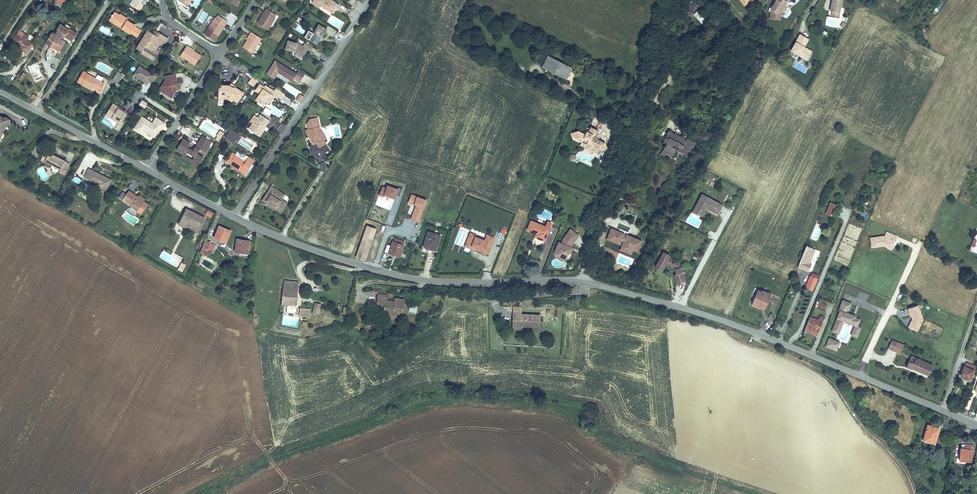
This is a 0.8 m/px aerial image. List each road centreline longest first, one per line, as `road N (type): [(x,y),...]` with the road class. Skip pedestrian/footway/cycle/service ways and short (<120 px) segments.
road 1 (residential): [(234,216),(381,272),(584,281),(681,307),(976,425)]
road 2 (residential): [(234,216),(367,0)]
road 3 (track): [(757,333),(834,380),(903,464),(918,493)]
road 4 (residential): [(0,91),(147,169)]
road 5 (residential): [(219,53),(147,169)]

